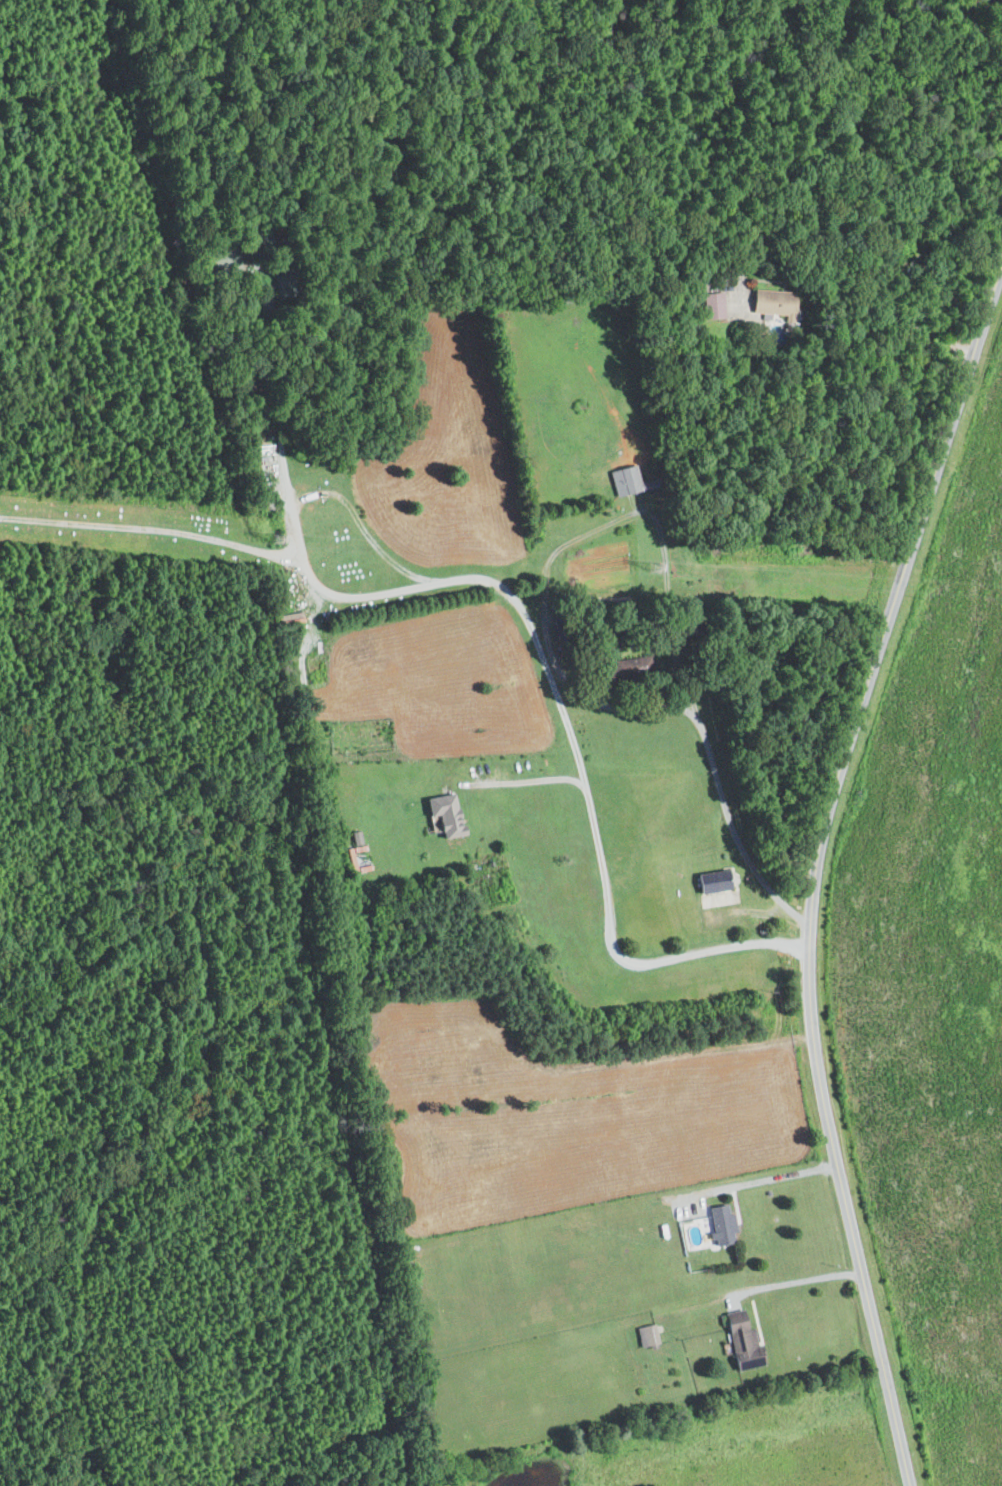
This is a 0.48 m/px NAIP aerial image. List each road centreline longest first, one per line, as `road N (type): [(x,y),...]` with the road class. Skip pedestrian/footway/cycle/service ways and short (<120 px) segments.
road 1 (residential): [(909,1485),(823,1095),(807,980),(815,879),(865,686),(1001,270)]

